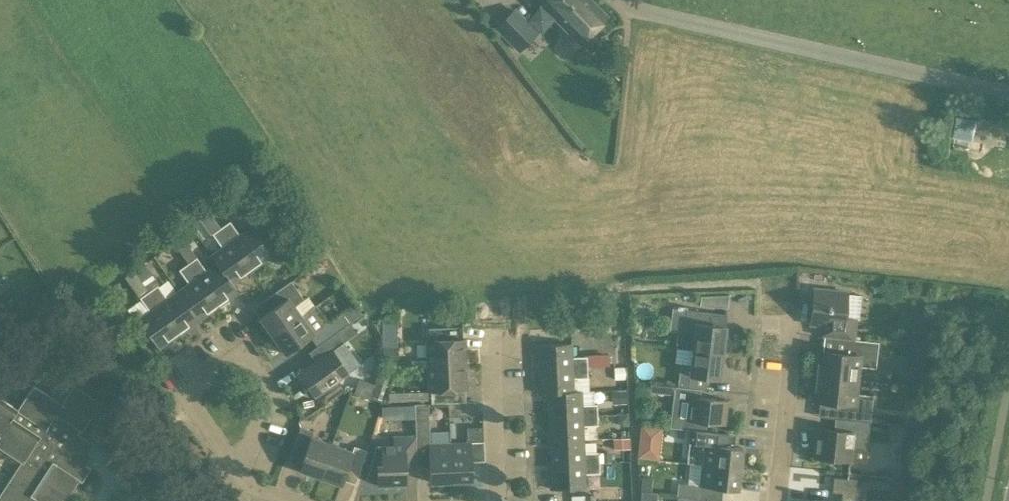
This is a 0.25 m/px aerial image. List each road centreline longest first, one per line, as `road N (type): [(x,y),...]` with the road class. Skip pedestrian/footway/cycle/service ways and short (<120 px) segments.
road 1 (residential): [(241,474),(183,396),(242,354),(268,398)]
road 2 (residential): [(777,500),(791,372),(787,325)]
road 3 (residential): [(494,500),(489,338)]

